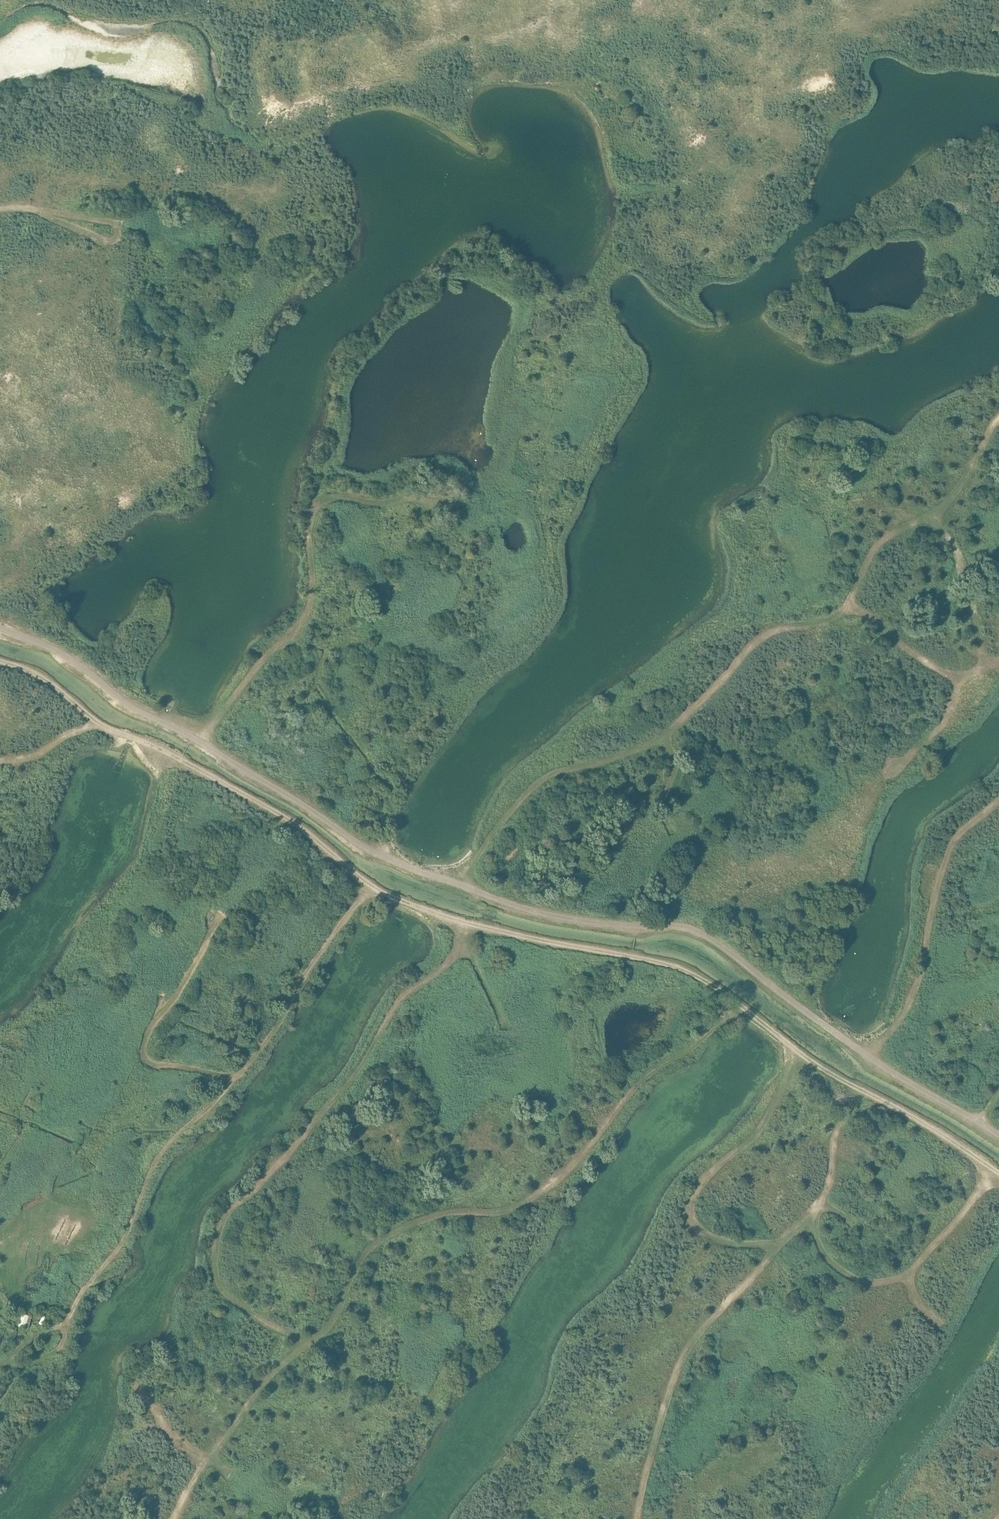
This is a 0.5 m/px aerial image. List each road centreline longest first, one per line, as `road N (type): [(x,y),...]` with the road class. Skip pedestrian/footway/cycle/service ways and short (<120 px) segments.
road 1 (track): [(374,888),(256,1055),(166,1146),(115,1259),(90,1284),(63,1344),(22,1368),(0,1362)]

